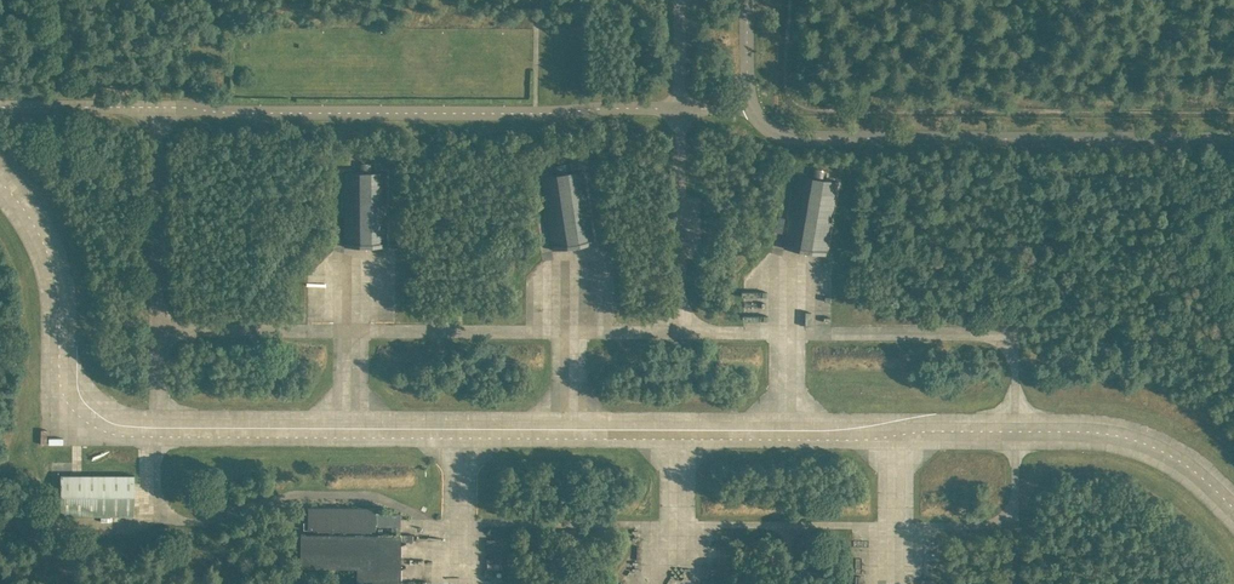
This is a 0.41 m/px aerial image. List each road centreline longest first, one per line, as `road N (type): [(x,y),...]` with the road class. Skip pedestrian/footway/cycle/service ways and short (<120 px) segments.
road 1 (unclassified): [(1233,135),(780,134),(751,106),(747,0)]
road 2 (track): [(1233,108),(815,111),(796,102),(788,81)]

